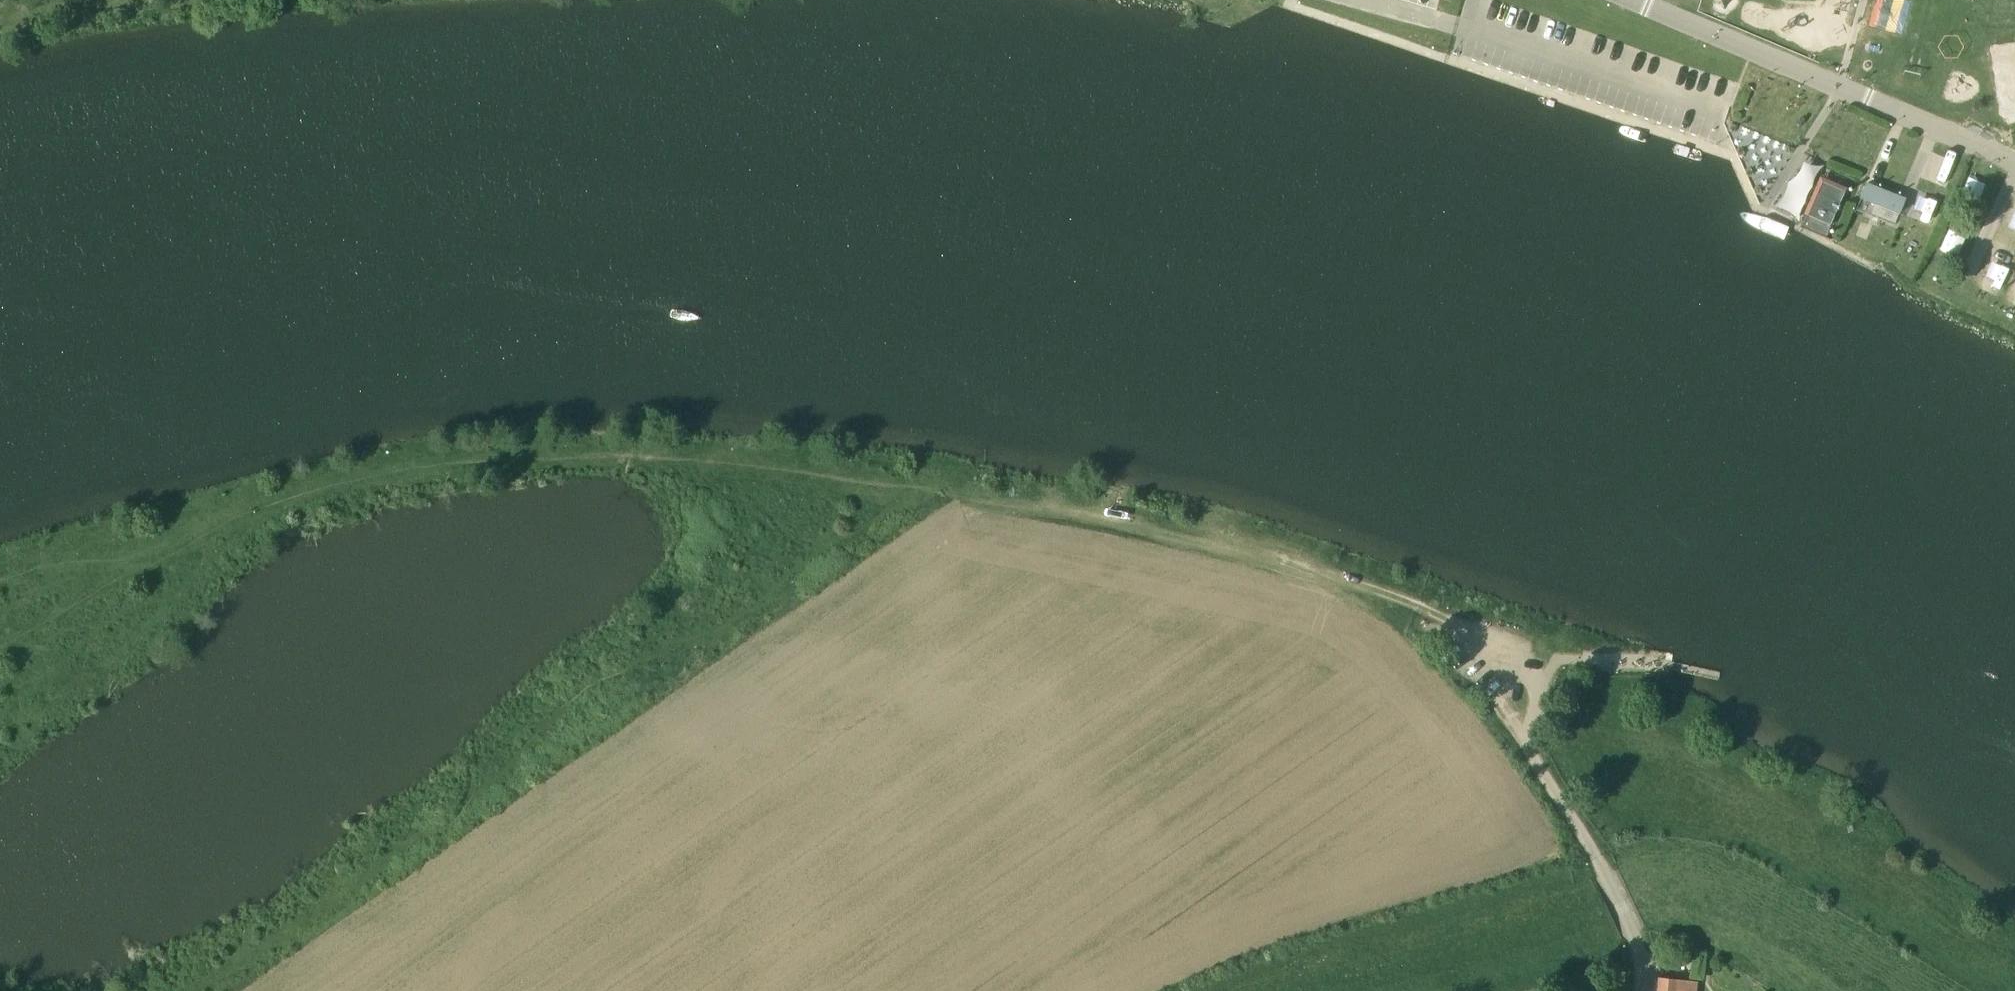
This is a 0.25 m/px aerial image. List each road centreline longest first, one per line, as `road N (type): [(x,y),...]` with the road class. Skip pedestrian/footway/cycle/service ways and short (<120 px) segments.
road 1 (unclassified): [(2014,162),(1634,0)]
road 2 (unclassified): [(1643,990),(1641,951),(1596,853),(1526,744),(1547,681)]
road 3 (unclassified): [(1547,681),(1569,655),(1671,665)]

